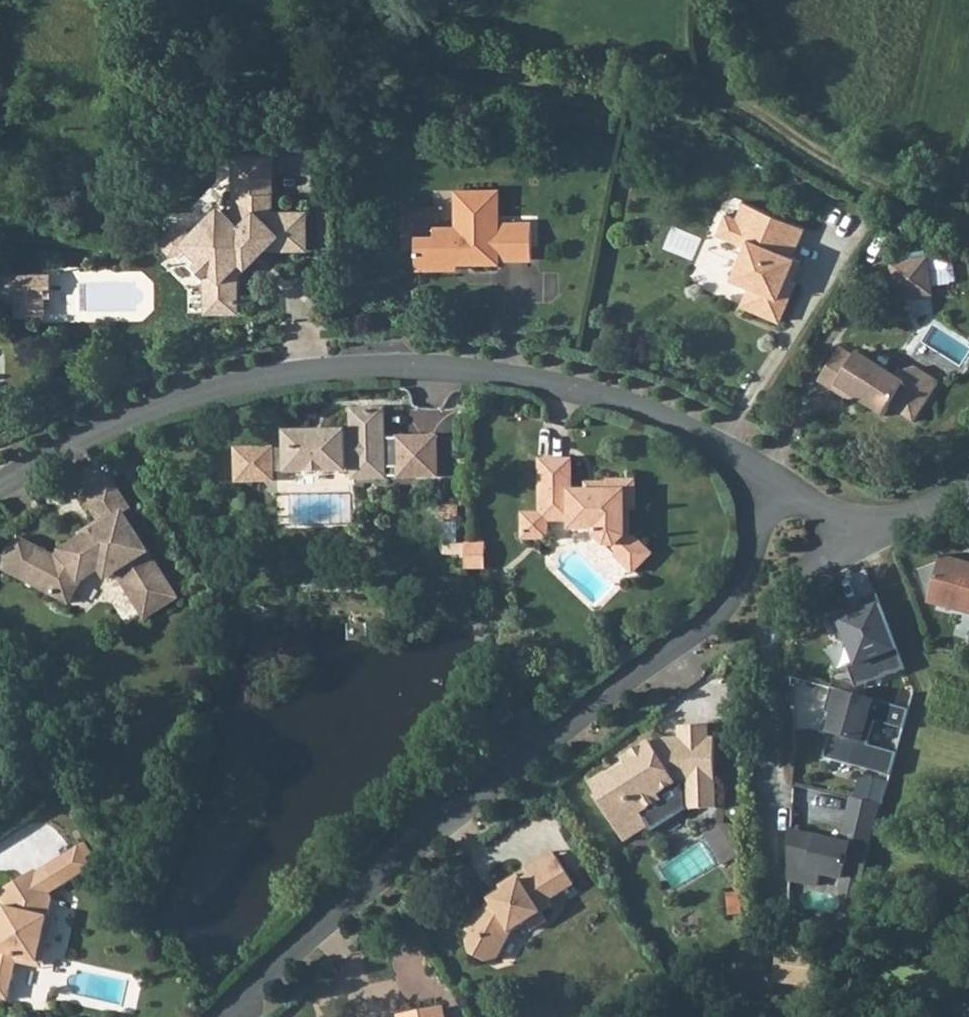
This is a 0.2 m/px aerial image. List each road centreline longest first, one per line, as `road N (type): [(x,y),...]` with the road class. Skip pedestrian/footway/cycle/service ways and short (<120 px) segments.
road 1 (residential): [(779,493),(703,429),(571,380),(389,364),(233,382),(113,421),(0,481)]
road 2 (residential): [(223,1016),(623,680),(715,618),(739,588),(779,493)]
road 3 (residential): [(835,1016),(842,945),(773,921),(776,602),(820,559),(838,522)]
road 4 (track): [(720,0),(741,77),(779,120),(825,154),(968,224)]
road 5 (residential): [(838,522),(905,516),(968,487)]

